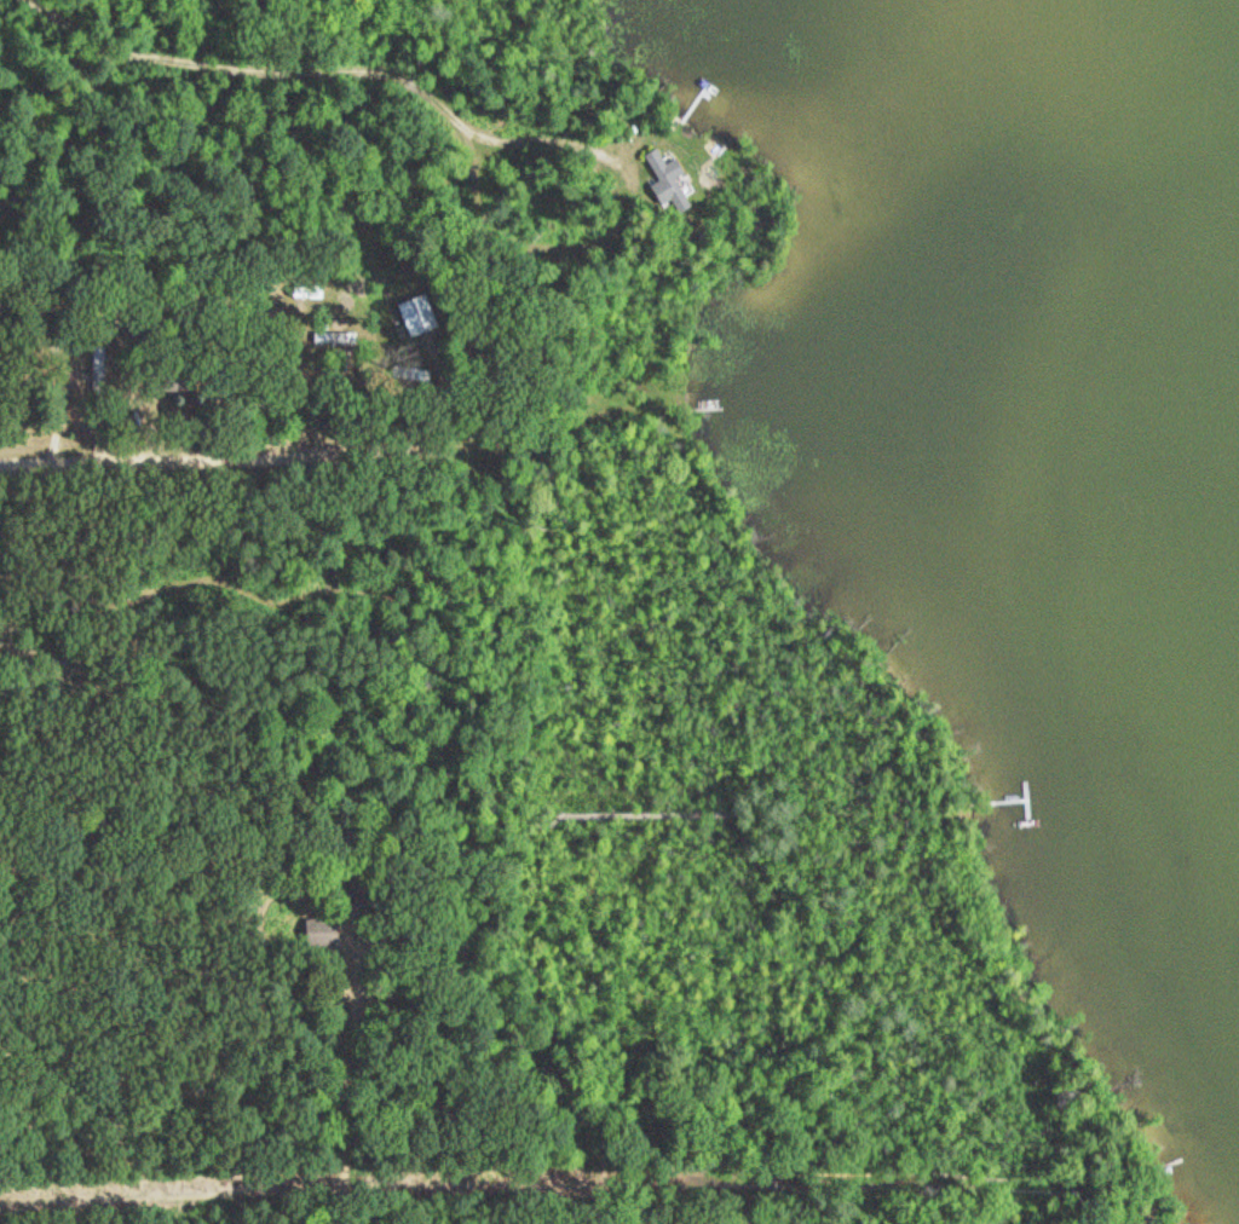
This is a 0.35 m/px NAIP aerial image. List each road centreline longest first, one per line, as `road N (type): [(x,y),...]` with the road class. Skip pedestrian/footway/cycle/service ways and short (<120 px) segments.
road 1 (residential): [(0,463),(378,457)]

